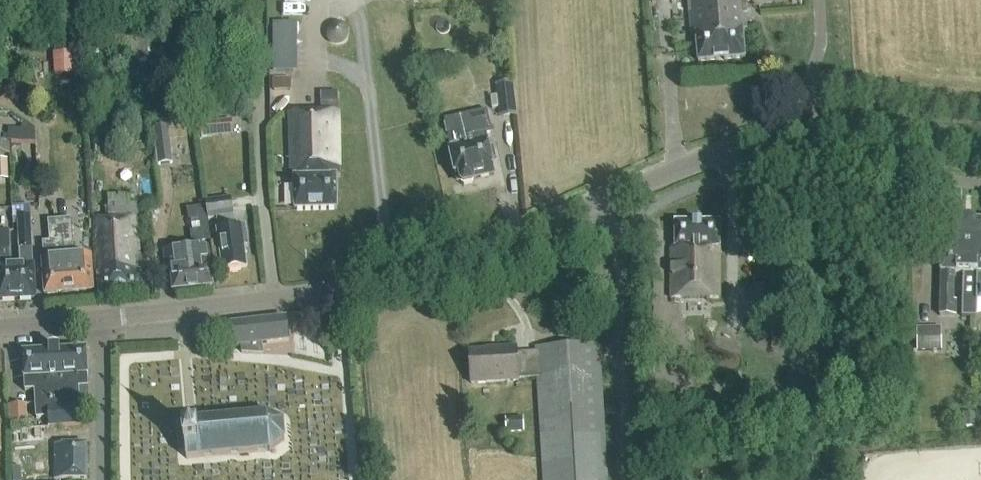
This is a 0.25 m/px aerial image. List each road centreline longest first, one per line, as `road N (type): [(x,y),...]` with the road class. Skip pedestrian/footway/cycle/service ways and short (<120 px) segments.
road 1 (unclassified): [(274,301),(471,254),(685,166),(768,141),(843,135),(980,149)]
road 2 (unclassified): [(274,301),(261,144),(260,0)]
road 3 (unclassified): [(100,321),(274,301)]
road 4 (residential): [(101,479),(100,321)]

